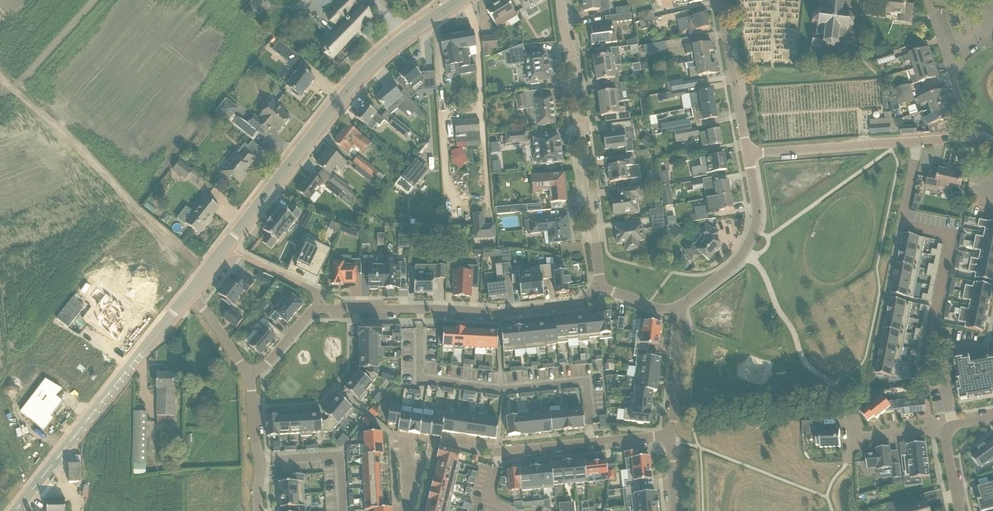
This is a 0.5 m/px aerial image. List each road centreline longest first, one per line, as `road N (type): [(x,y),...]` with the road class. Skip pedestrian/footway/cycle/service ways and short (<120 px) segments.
road 1 (tertiary): [(190,294),(369,65),(461,0)]
road 2 (track): [(0,69),(208,270)]
road 3 (residential): [(600,286),(559,0)]
road 4 (residential): [(319,308),(517,312),(578,304),(600,286)]
road 5 (tertiary): [(15,510),(190,294)]
road 6 (residential): [(917,141),(903,226),(951,237),(926,365)]
road 7 (residential): [(671,436),(500,451),(440,444)]
road 8 (residential): [(748,154),(757,205),(752,238),(739,259),(678,307)]
road 9 (residential): [(917,141),(748,154)]
road 10 (residential): [(719,0),(748,154)]
road 11 (residential): [(249,376),(261,462),(258,510)]
road 12 (residential): [(678,307),(684,323),(671,436)]

